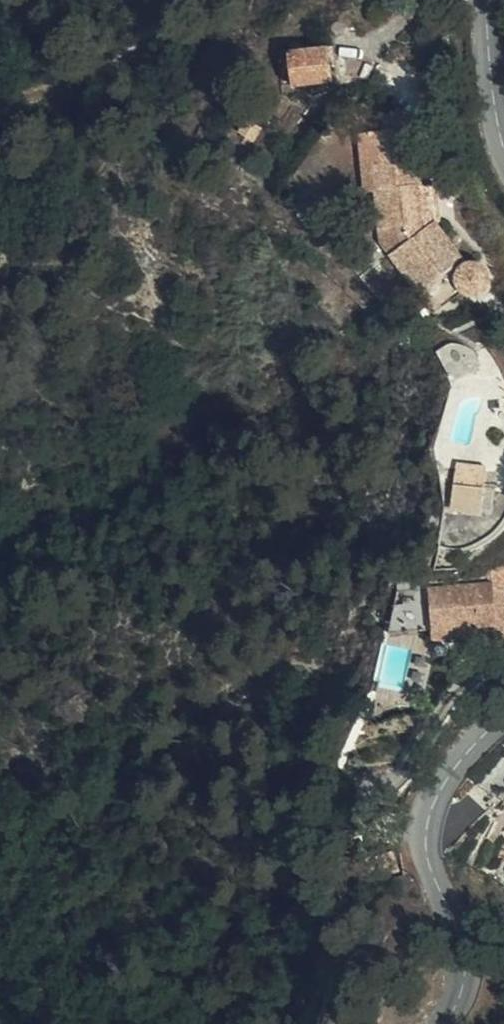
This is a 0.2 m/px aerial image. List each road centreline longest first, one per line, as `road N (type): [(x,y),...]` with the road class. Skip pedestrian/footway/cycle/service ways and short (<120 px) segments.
road 1 (tertiary): [(503,720),(477,739),(439,797),(429,831),(430,868),(468,978),(463,1005),(447,1023)]
road 2 (tertiary): [(487,0),(503,139)]

